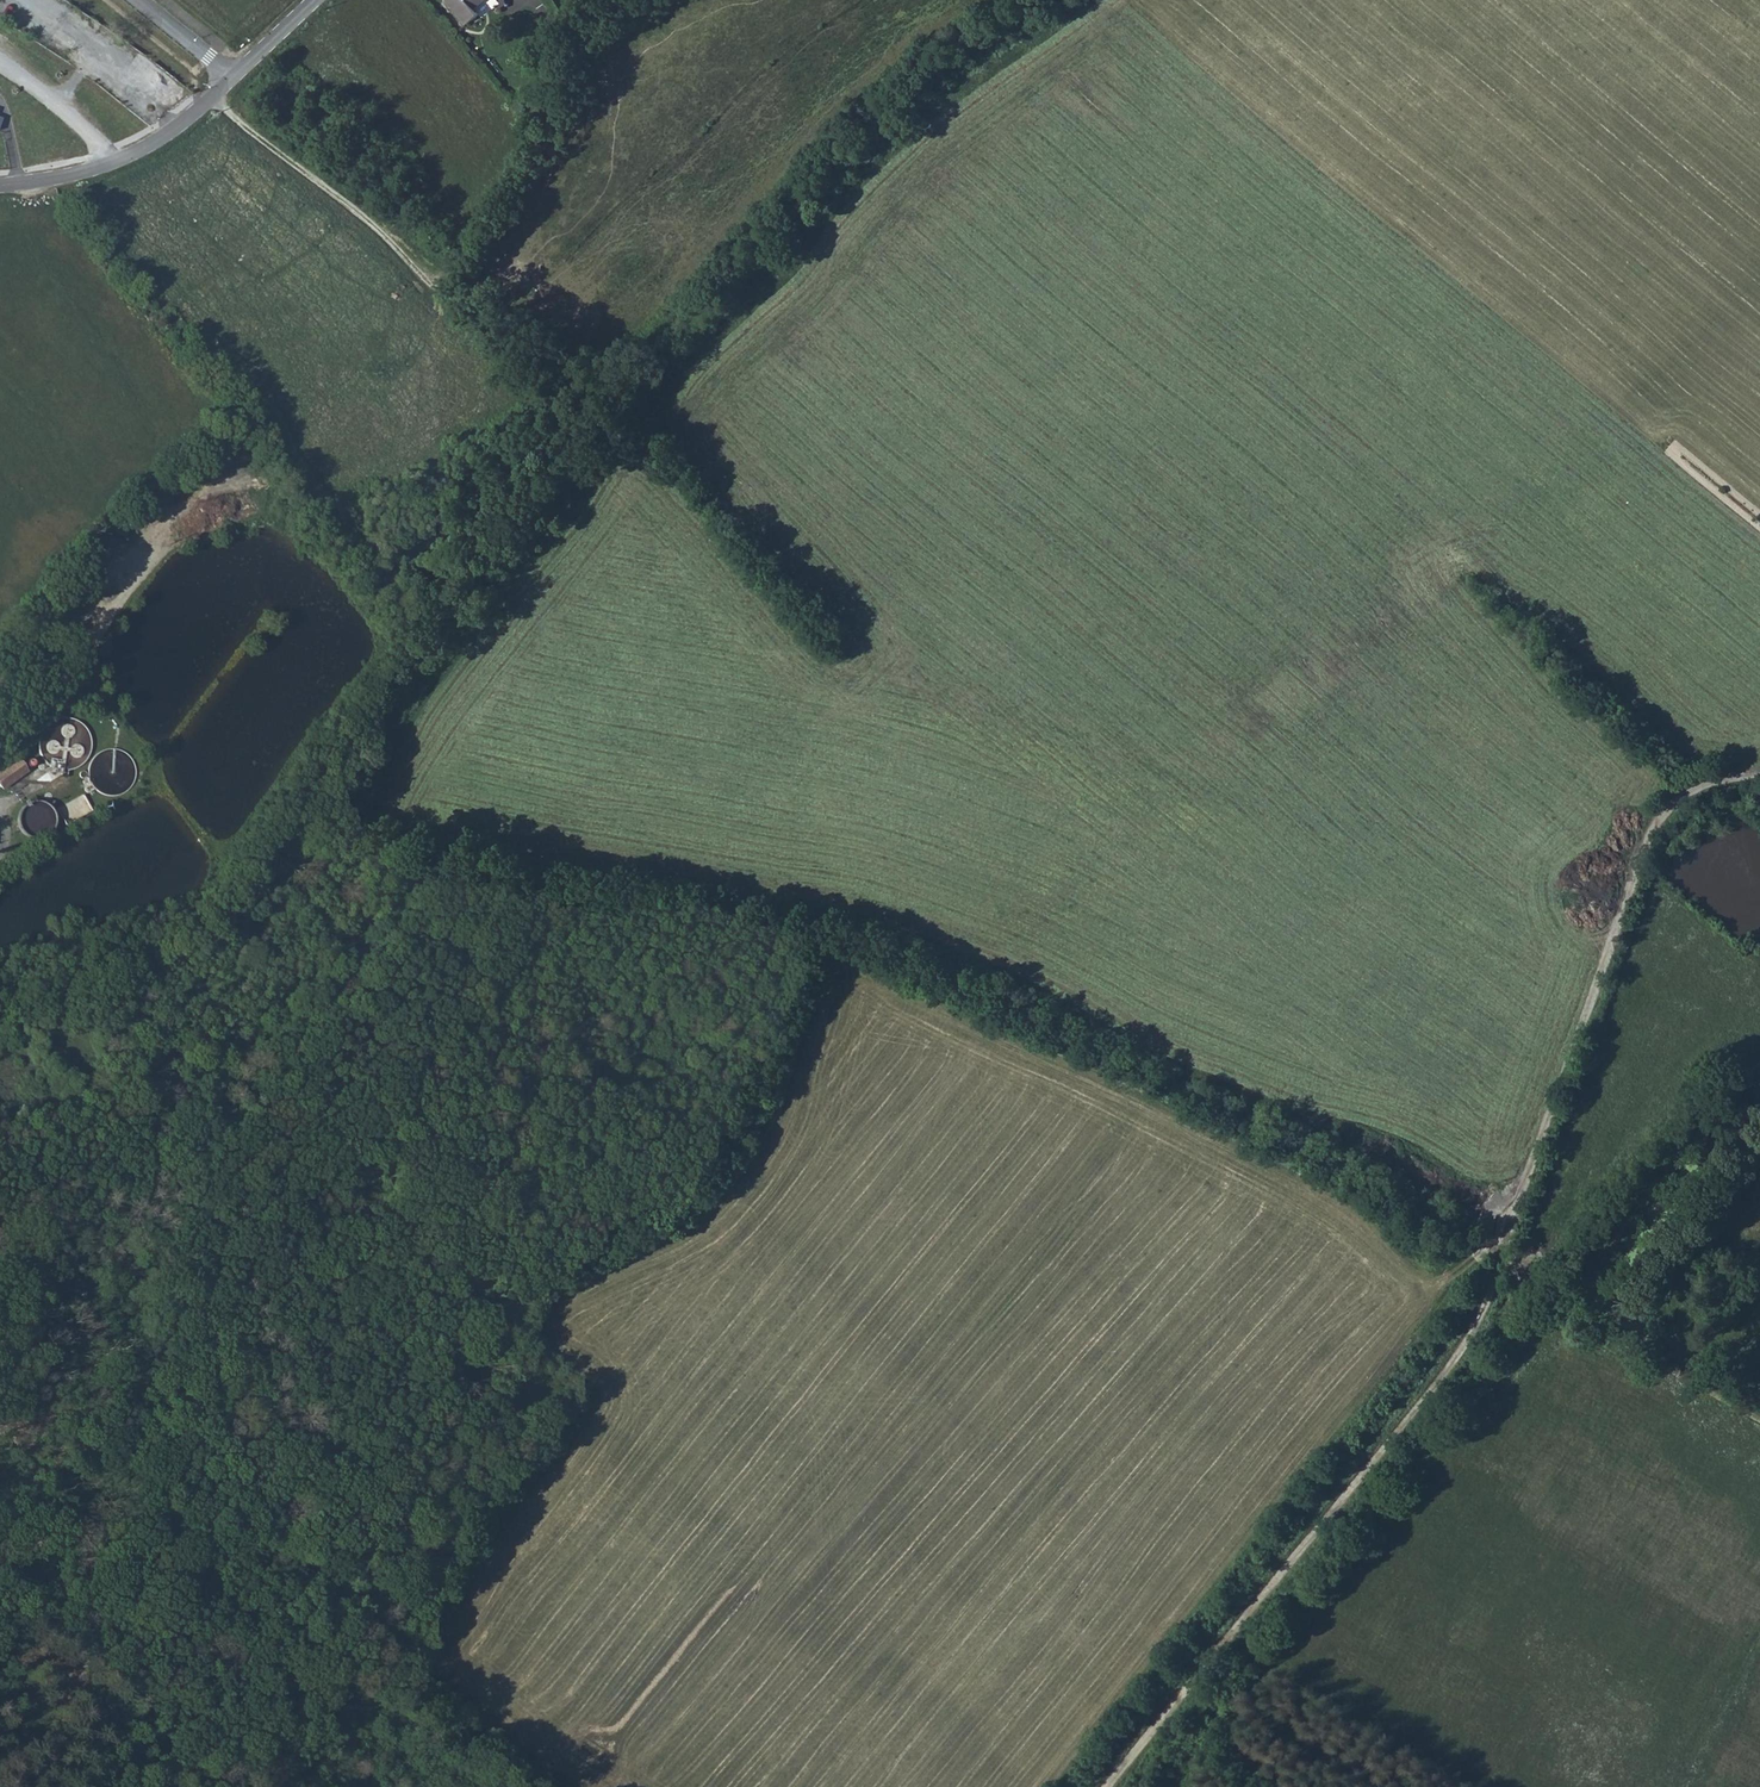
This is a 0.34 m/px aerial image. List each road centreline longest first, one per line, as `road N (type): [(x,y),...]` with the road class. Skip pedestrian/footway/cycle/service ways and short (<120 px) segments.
road 1 (track): [(1759,773),(1676,798),(1642,837),(1474,1332),(1110,1786)]
road 2 (track): [(211,98),(372,223),(437,294),(482,311),(623,401),(870,138),(918,93),(1050,0)]
road 3 (residential): [(0,186),(131,154),(231,78)]
road 4 (residential): [(138,0),(231,78)]

